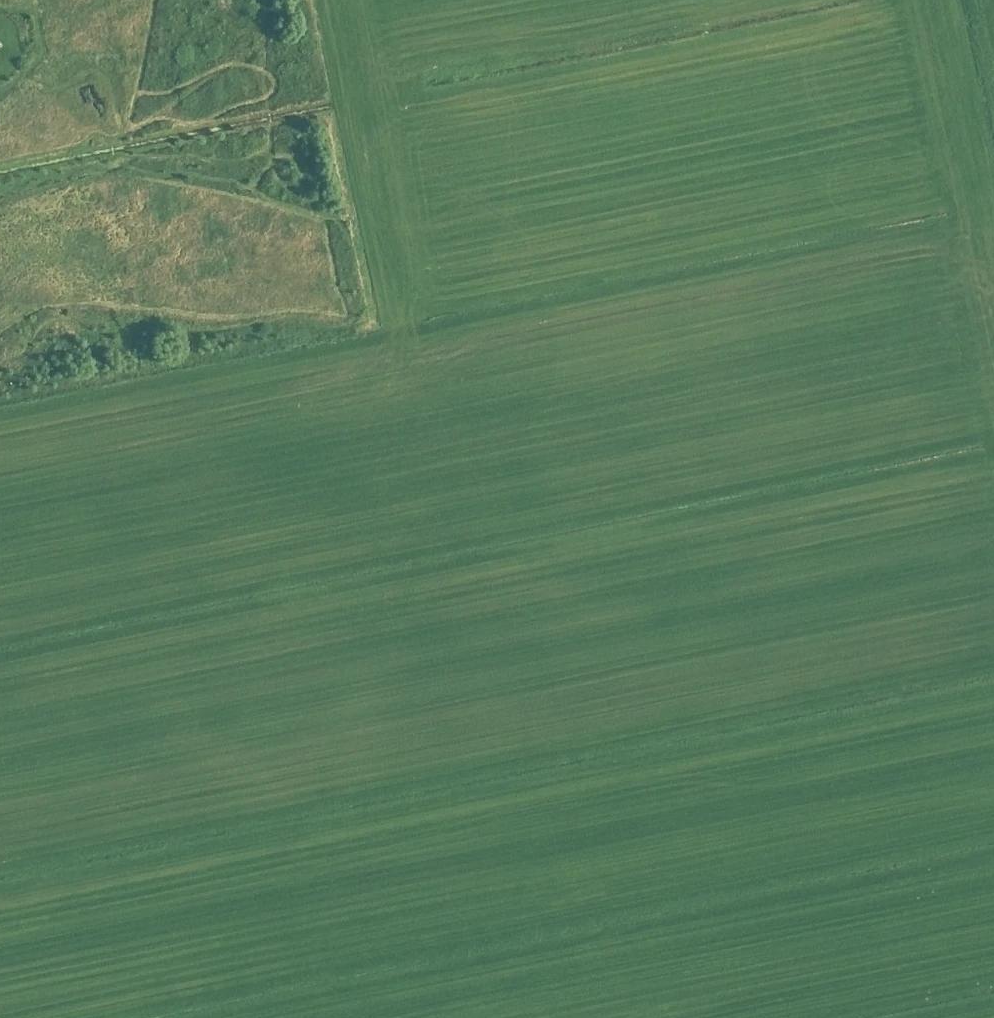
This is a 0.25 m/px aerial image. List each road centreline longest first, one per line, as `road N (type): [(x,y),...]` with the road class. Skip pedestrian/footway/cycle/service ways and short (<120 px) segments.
road 1 (track): [(936,0),(993,280)]

